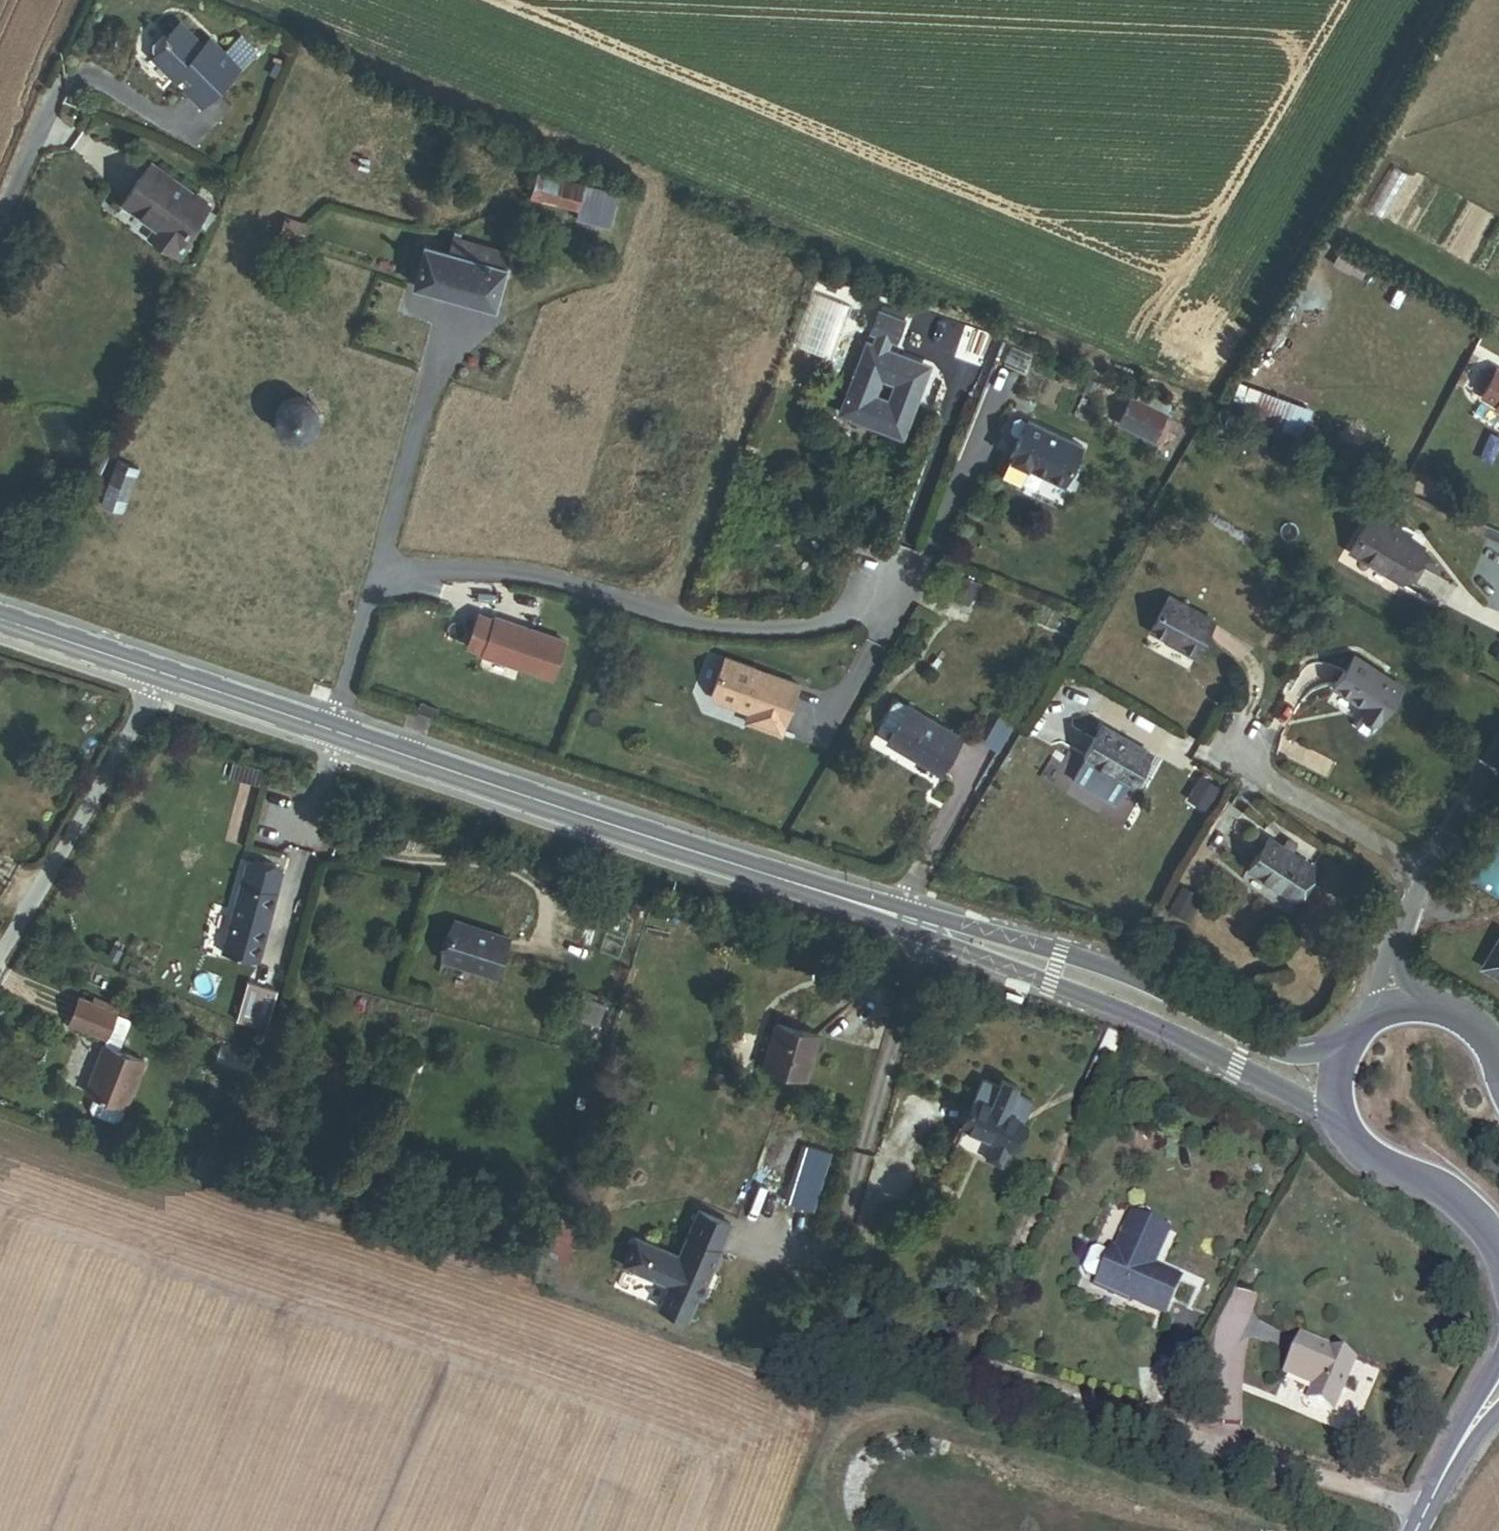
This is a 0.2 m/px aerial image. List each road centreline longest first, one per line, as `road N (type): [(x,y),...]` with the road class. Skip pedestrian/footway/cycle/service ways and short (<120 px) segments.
road 1 (secondary): [(844,900),(0,619)]
road 2 (secondary): [(844,900),(1112,1007),(1340,1122)]
road 3 (secondary): [(1338,1045),(1283,1049),(1117,974),(940,919),(844,900)]
road 4 (track): [(165,678),(0,953)]
road 5 (residential): [(1211,747),(1428,873)]
road 6 (secondary): [(1340,1122),(1370,1158),(1469,1204),(1498,1252)]
road 7 (tertiary): [(1425,1530),(1498,1397)]
road 8 (tertiary): [(1428,873),(1394,954),(1390,1006)]
road 9 (secondary): [(1498,1063),(1487,1035),(1456,1006),(1390,1006)]
road 10 (tertiary): [(1498,755),(1428,873)]

